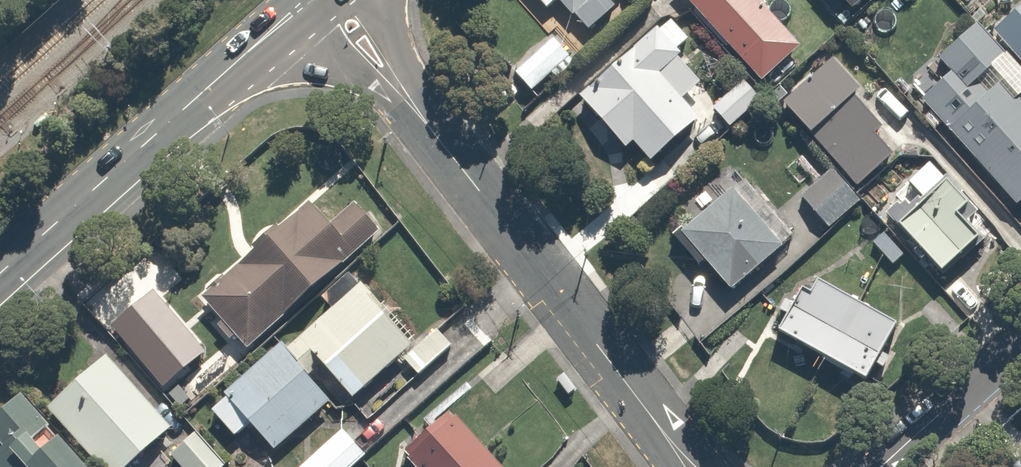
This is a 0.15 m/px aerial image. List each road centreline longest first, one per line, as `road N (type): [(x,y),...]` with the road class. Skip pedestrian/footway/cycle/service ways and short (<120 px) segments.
road 1 (residential): [(330,0),(692,466)]
road 2 (secondary): [(306,0),(0,274)]
road 3 (residential): [(880,466),(1020,341)]

